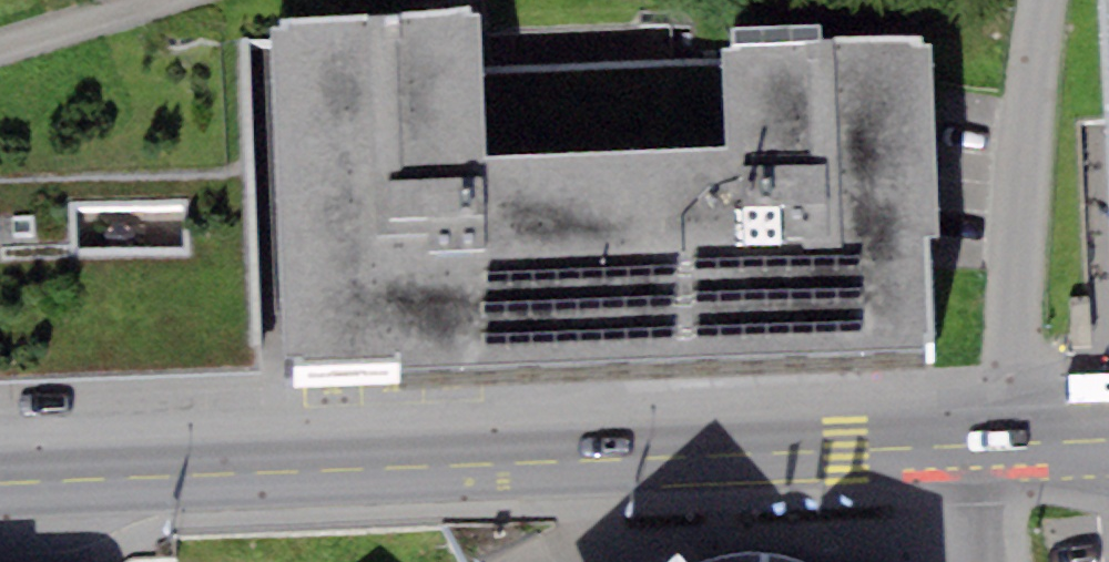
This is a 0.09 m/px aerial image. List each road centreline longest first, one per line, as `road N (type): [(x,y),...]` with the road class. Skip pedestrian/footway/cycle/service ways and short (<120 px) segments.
road 1 (secondary): [(990,442),(0,481)]
road 2 (residential): [(990,442),(1047,0)]
road 3 (residential): [(0,55),(186,0)]
road 4 (residential): [(990,442),(995,561)]

